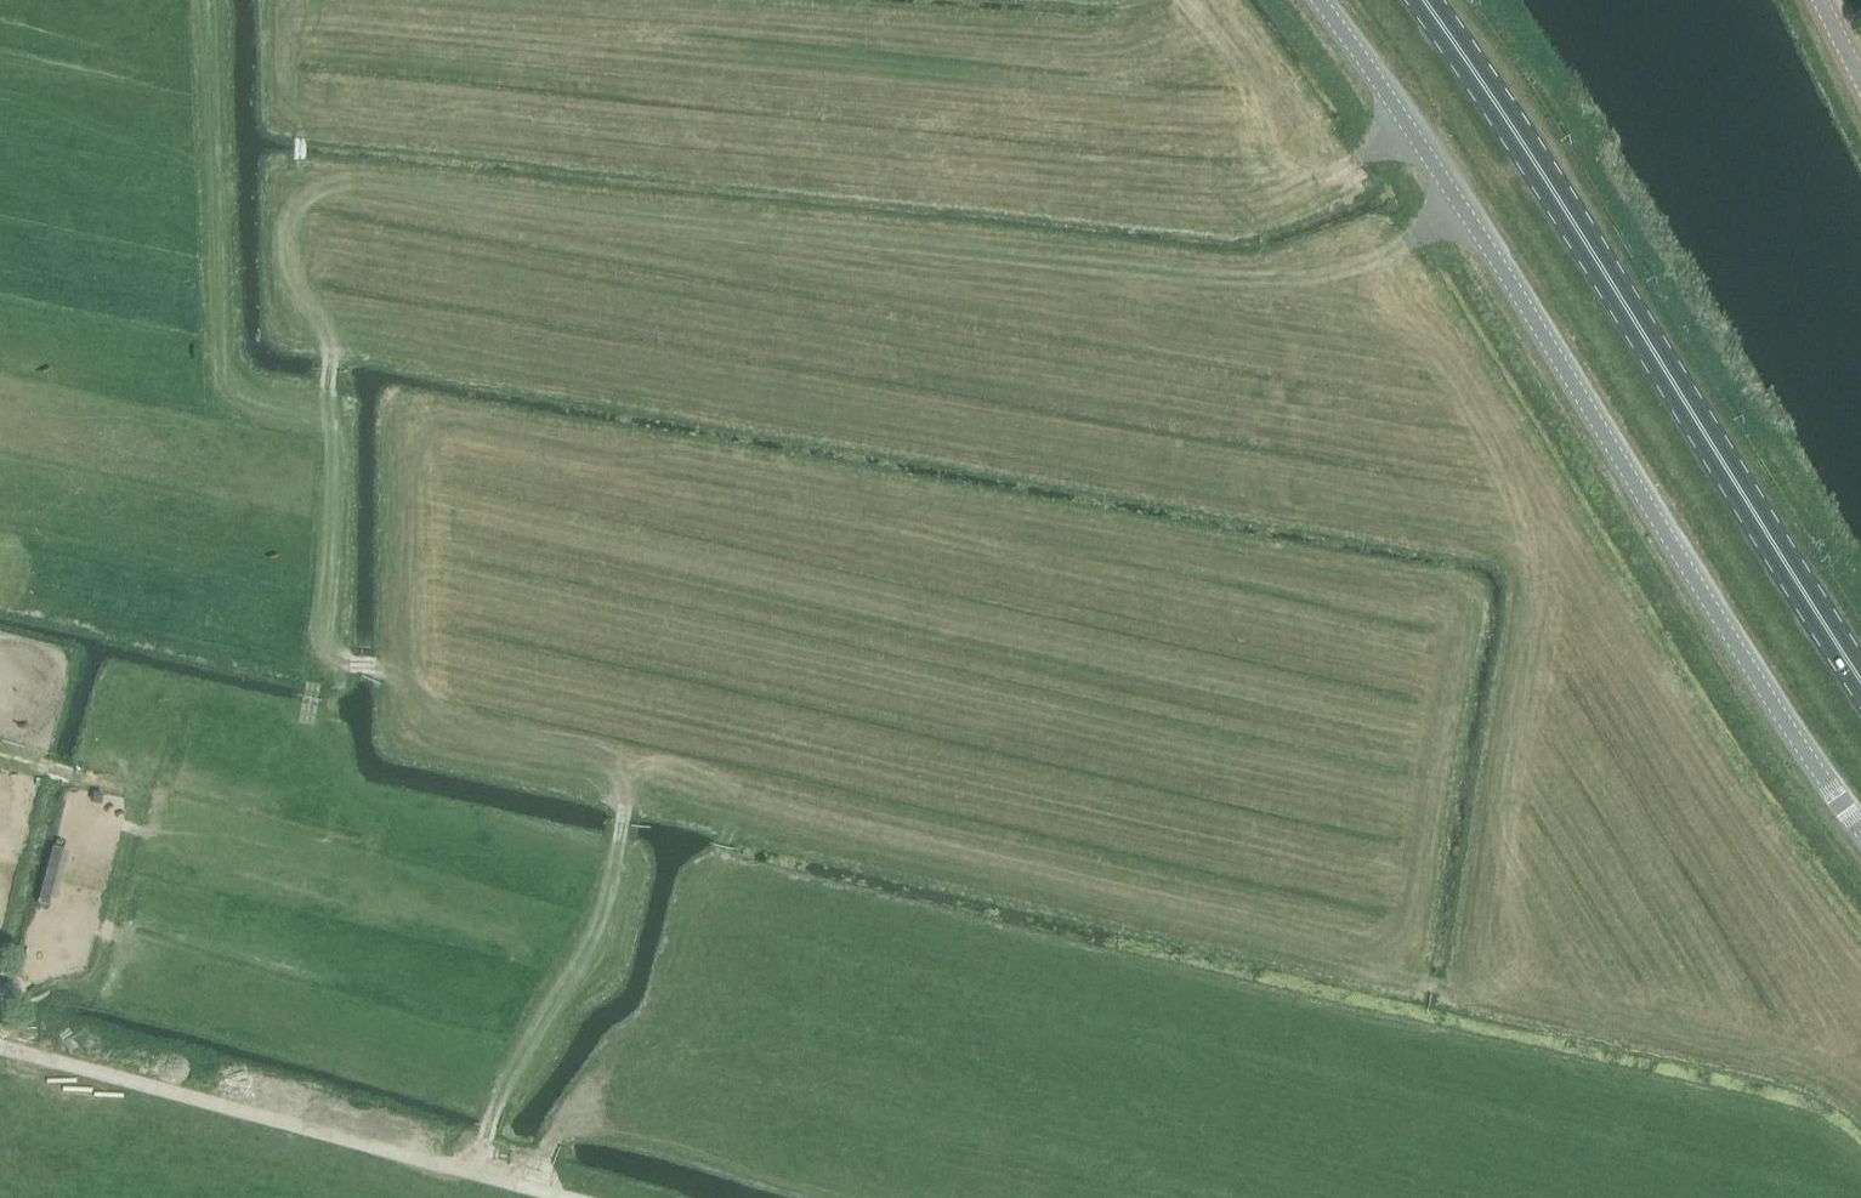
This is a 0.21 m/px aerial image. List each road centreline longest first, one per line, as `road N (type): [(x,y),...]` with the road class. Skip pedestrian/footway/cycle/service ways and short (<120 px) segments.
road 1 (unclassified): [(1860,828),(1461,206),(1315,0)]
road 2 (primary): [(1860,677),(1588,244),(1423,0)]

